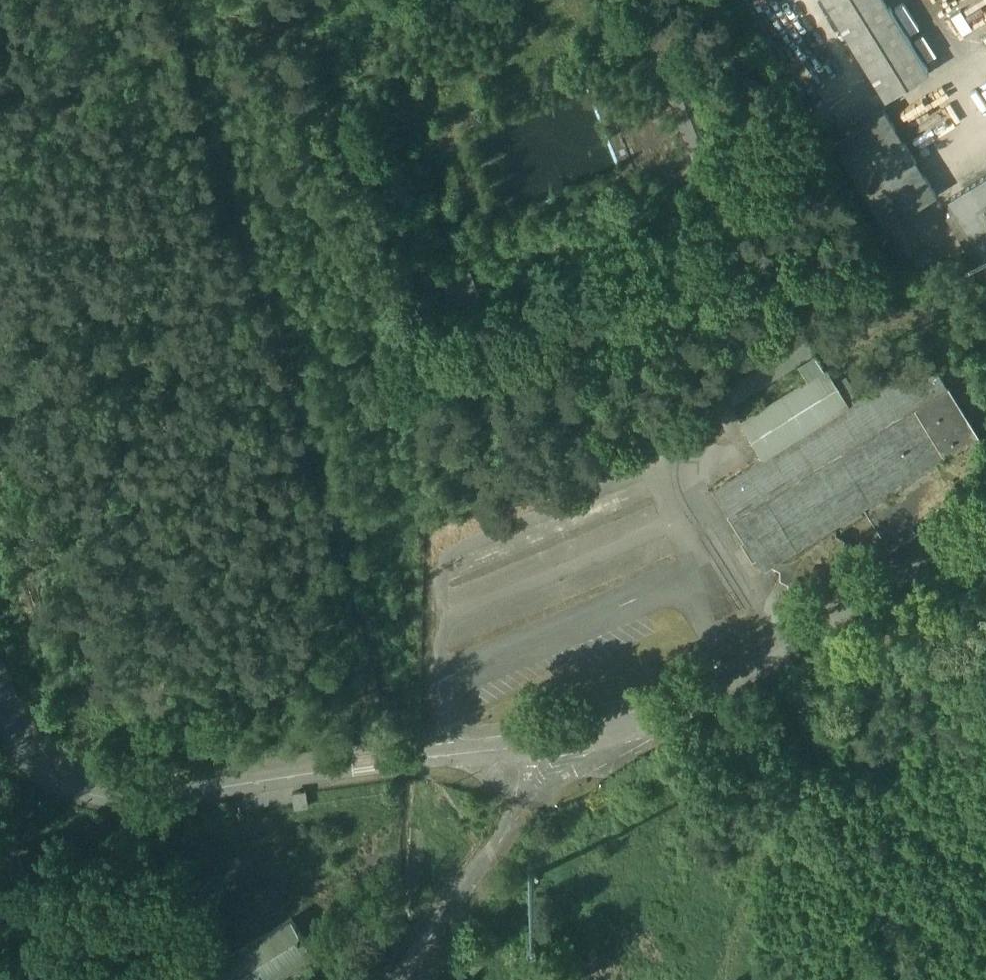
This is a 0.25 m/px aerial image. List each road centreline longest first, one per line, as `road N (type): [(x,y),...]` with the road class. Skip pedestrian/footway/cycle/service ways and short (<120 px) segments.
road 1 (unclassified): [(985,523),(681,707),(584,742),(101,797),(53,776),(18,741),(0,708)]
road 2 (track): [(691,442),(853,345),(913,327),(931,335),(985,419)]

